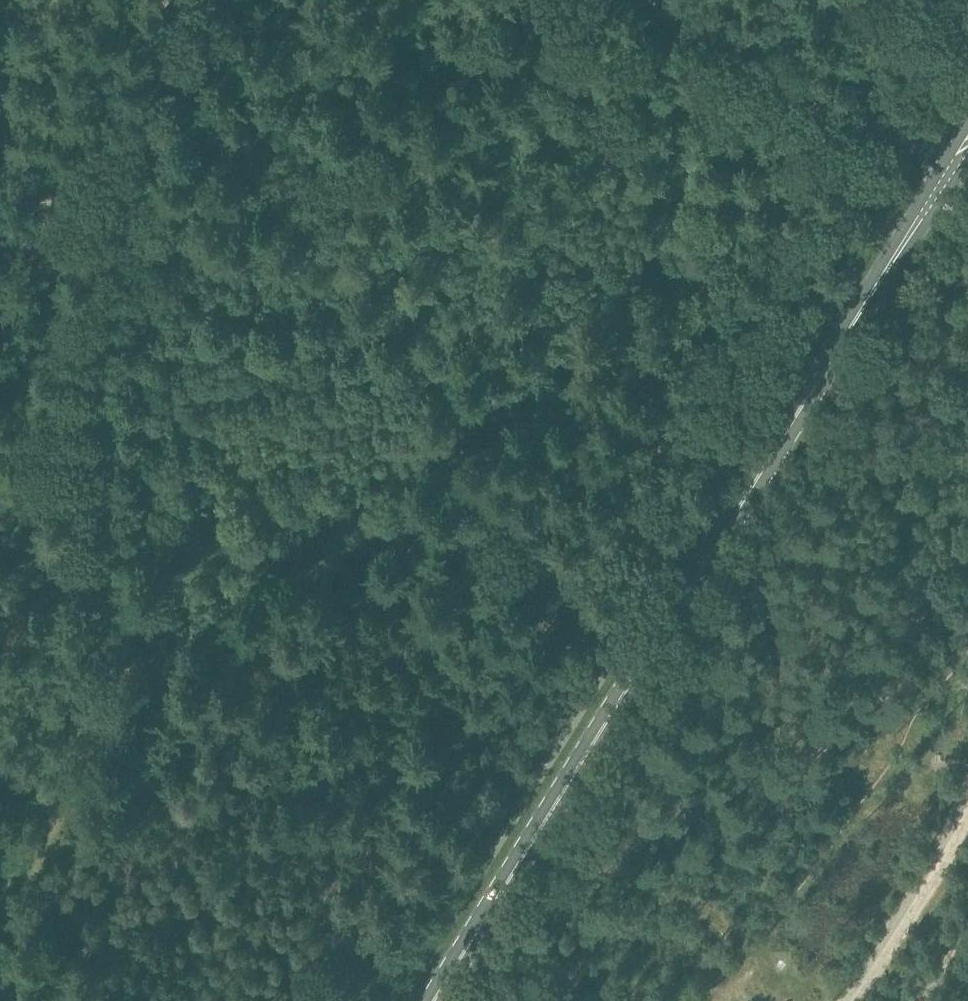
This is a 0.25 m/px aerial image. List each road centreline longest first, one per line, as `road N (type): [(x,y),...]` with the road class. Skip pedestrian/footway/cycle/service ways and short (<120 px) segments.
road 1 (secondary): [(433,1000),(938,190)]
road 2 (unclassified): [(938,190),(922,160),(661,0)]

